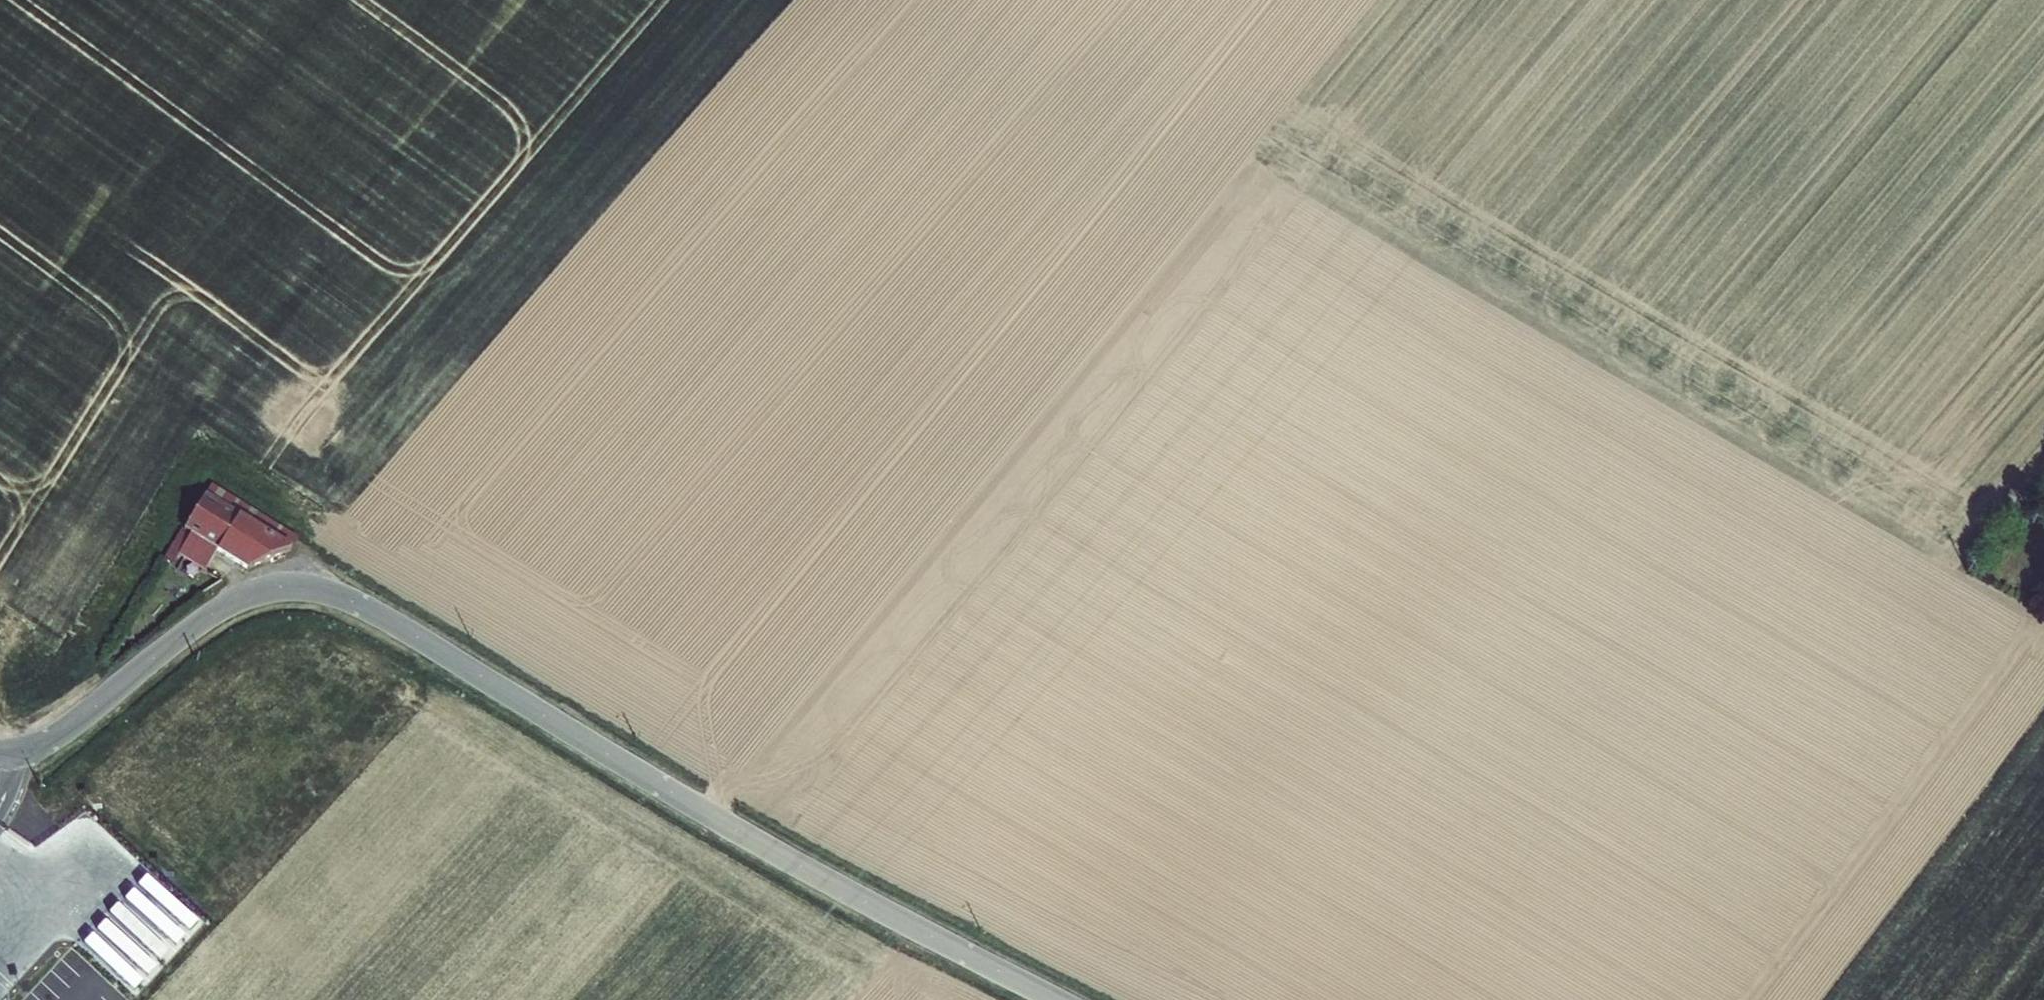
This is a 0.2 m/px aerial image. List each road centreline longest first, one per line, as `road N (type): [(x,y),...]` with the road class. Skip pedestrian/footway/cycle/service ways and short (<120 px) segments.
road 1 (tertiary): [(0,751),(52,739),(221,612),(266,592),(309,587),(365,609),(746,837),(1056,999)]

